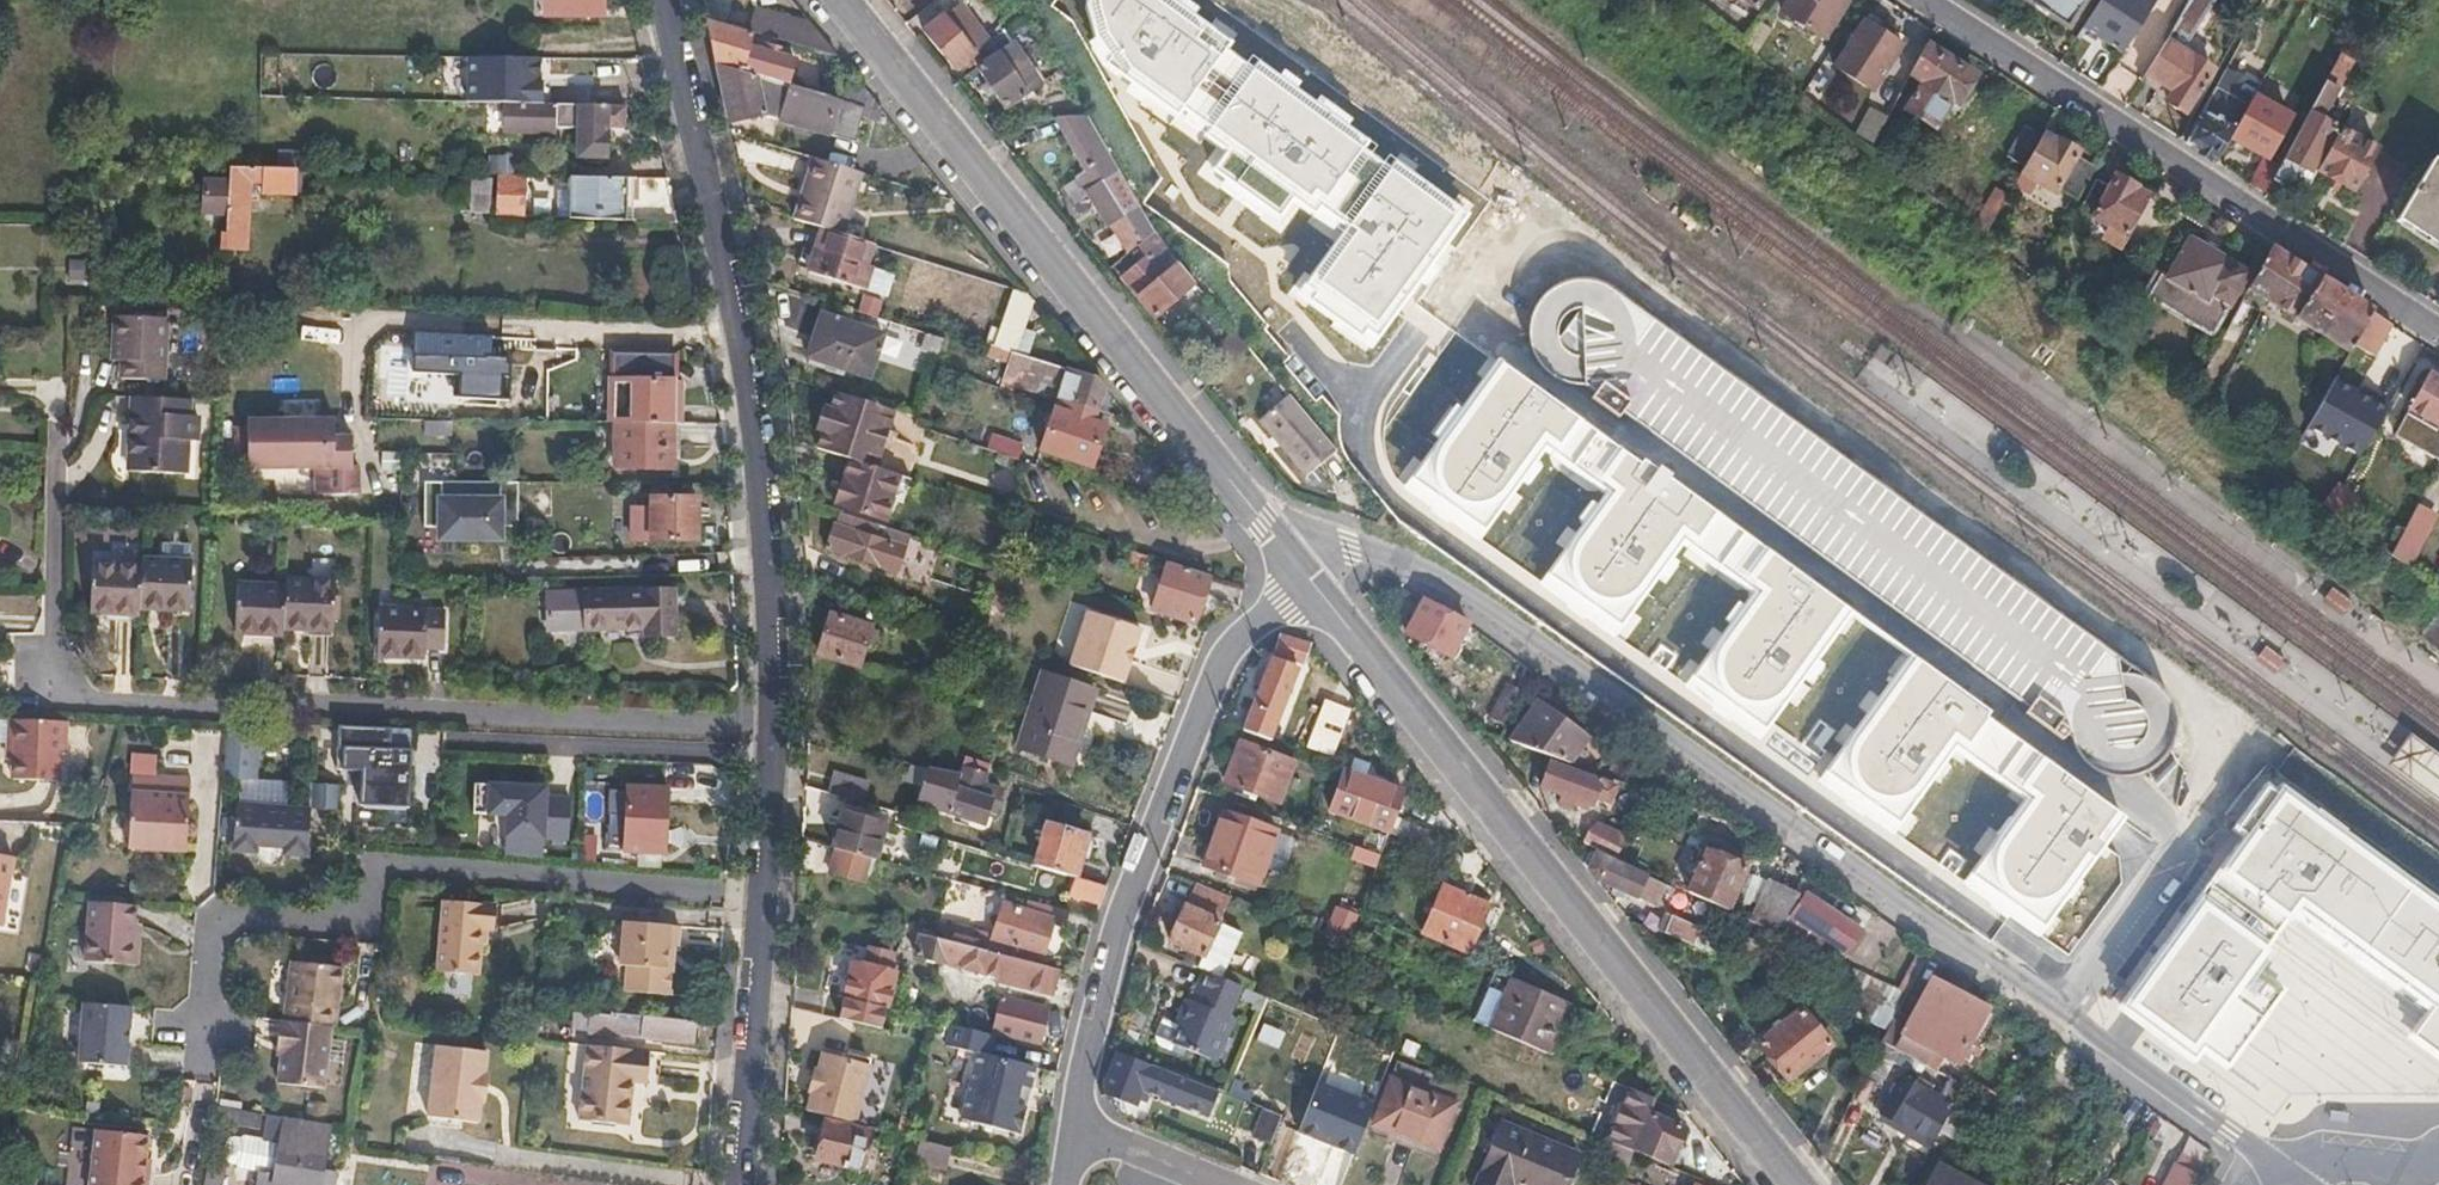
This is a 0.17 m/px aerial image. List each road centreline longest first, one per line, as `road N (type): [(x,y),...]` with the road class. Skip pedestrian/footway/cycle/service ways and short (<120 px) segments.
road 1 (residential): [(2301,1182),(1438,579),(1350,543),(1294,556)]
road 2 (residential): [(740,1184),(762,894),(764,529),(742,319),(666,0)]
road 3 (residential): [(2083,986),(1398,502),(1358,444),(1359,425),(1412,331)]
road 4 (residential): [(1294,556),(1393,693),(1793,1184)]
road 5 (residential): [(840,0),(1294,556)]
road 6 (residential): [(1074,1128),(1096,999),(1137,873),(1227,650),(1282,598),(1294,556)]
road 7 (residential): [(1926,0),(2438,327)]
road 8 (residential): [(1074,1128),(1214,1184)]

